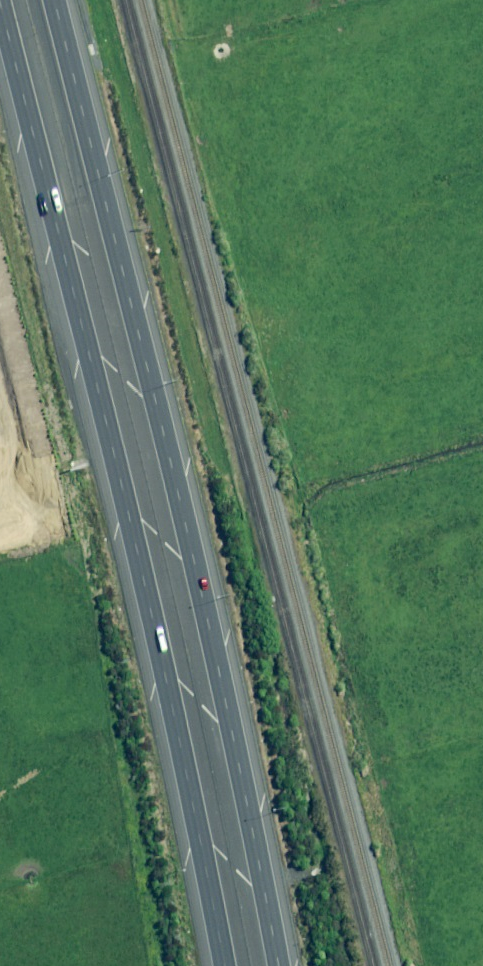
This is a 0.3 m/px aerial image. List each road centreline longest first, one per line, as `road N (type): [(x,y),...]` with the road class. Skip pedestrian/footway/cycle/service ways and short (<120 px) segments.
road 1 (motorway): [(54,0),(278,965)]
road 2 (motorway): [(224,965),(161,645),(0,26)]

